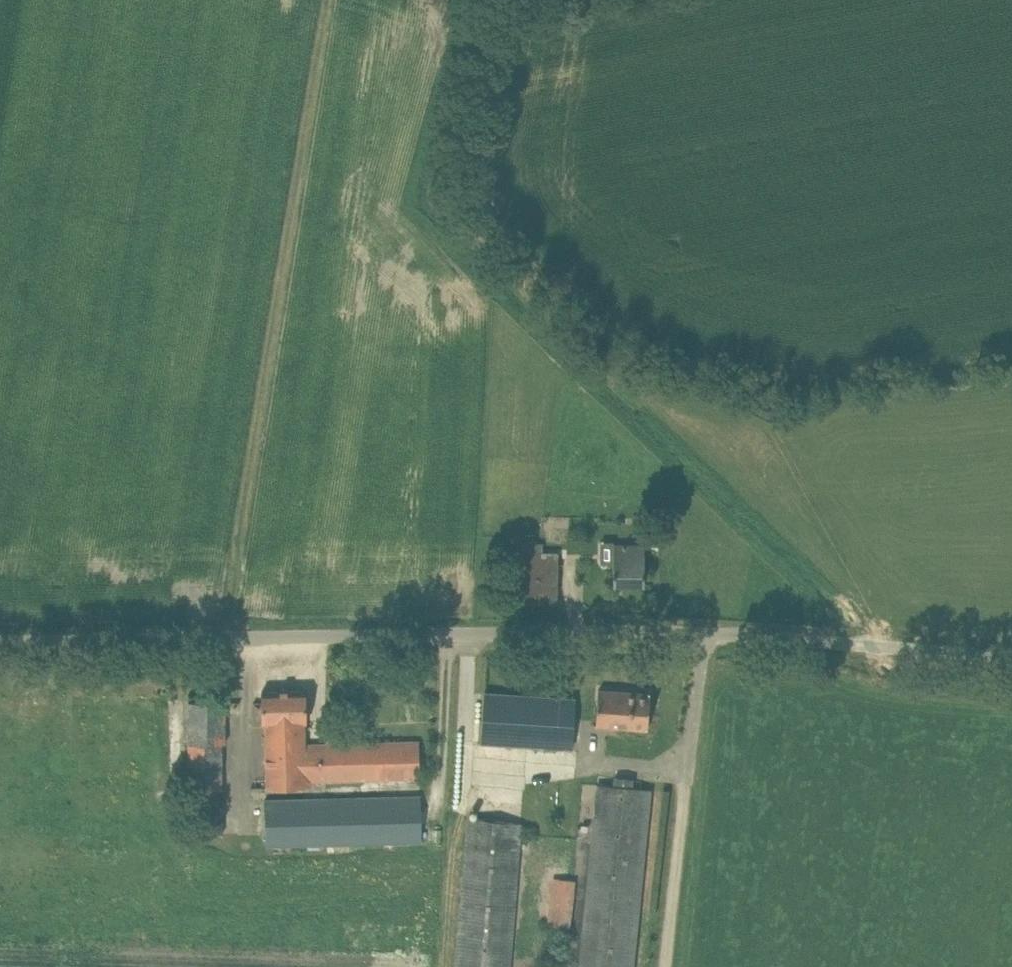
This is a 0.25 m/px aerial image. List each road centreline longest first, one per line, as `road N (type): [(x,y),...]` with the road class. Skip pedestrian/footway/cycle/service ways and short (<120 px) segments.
road 1 (unclassified): [(1011,668),(628,629),(0,647)]

